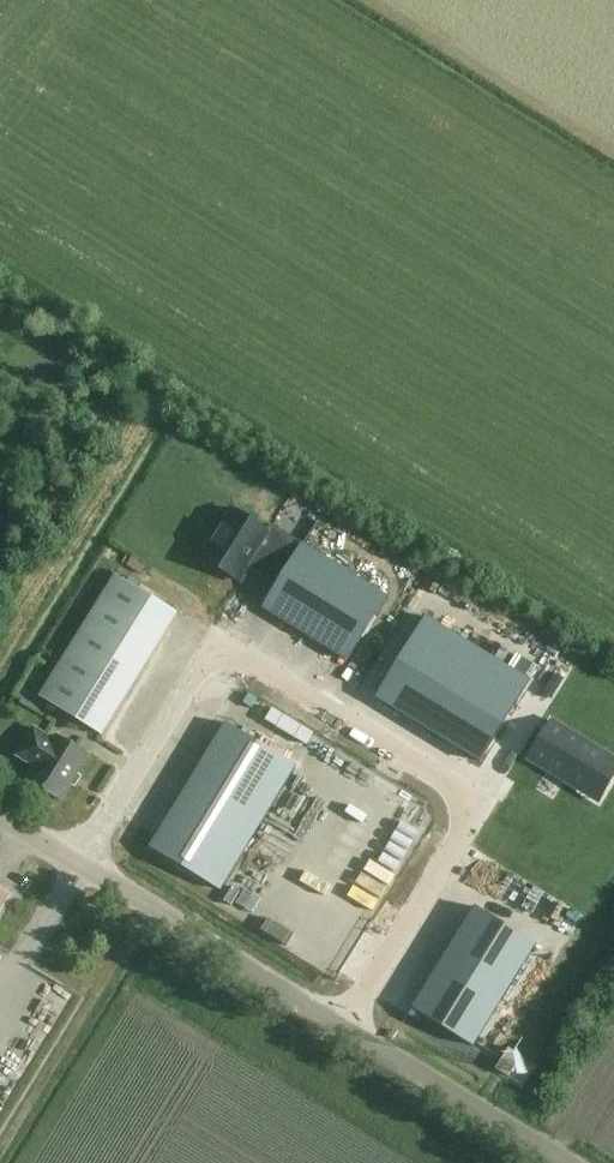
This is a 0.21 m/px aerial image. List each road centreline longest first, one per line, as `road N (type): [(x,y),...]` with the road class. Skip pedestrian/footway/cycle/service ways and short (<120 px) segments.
road 1 (unclassified): [(83,864),(197,673),(212,666),(257,668),(461,792),(472,807),(470,824),(346,1026)]
road 2 (tertiary): [(346,1026),(83,864)]
road 3 (track): [(0,1153),(152,908)]
road 4 (tertiary): [(570,1162),(346,1026)]

